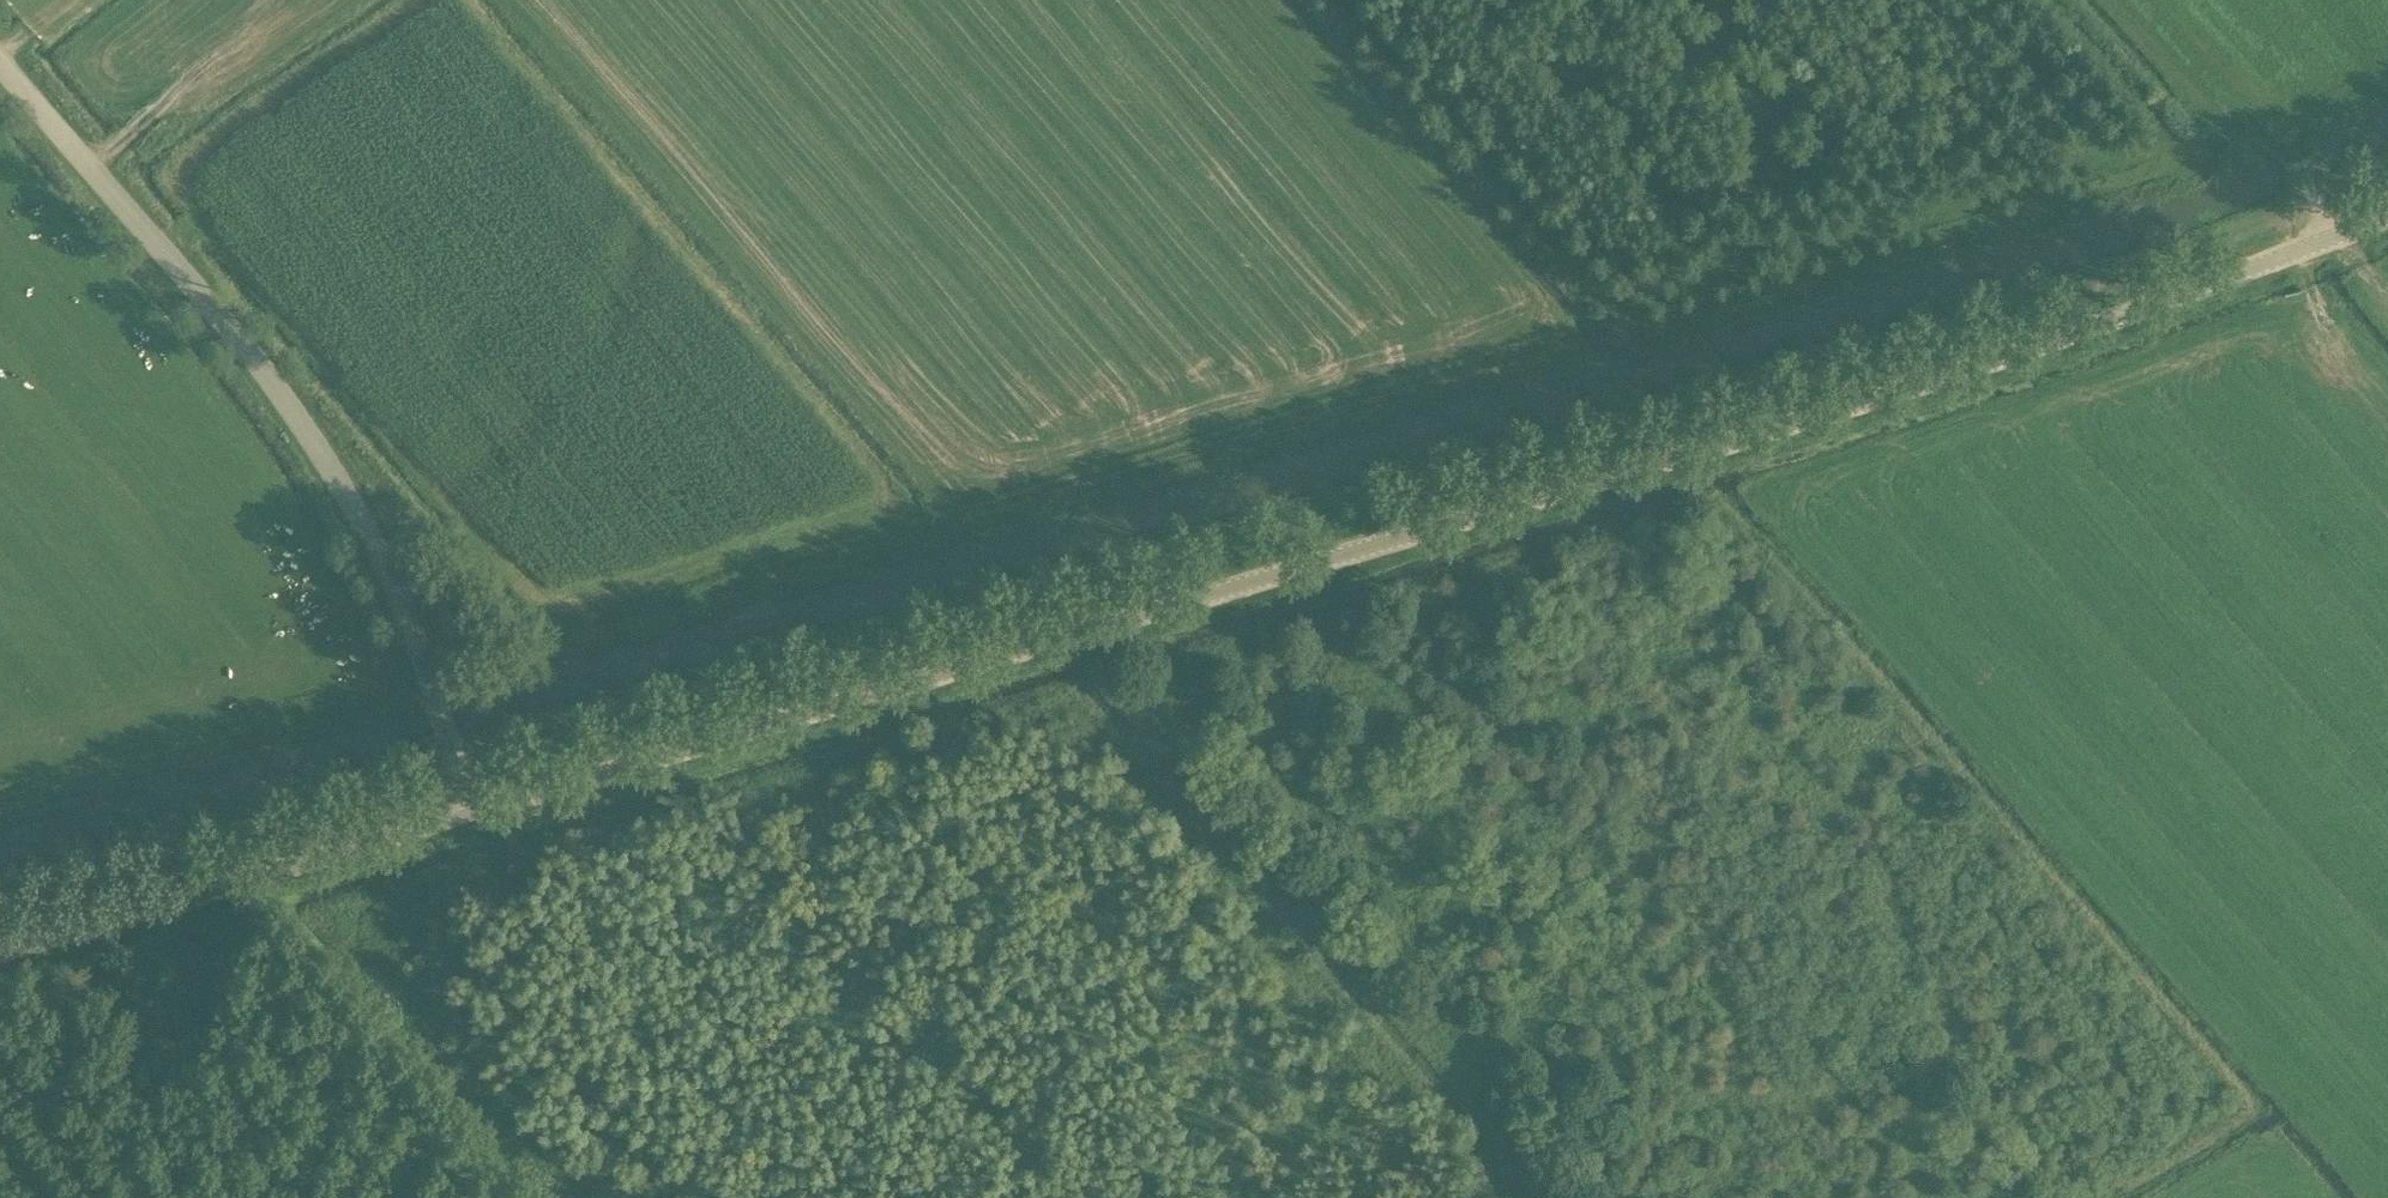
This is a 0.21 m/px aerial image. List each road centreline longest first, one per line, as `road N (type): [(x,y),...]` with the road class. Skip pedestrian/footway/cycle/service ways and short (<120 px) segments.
road 1 (unclassified): [(483,820),(2035,344),(2387,215)]
road 2 (unclassified): [(483,820),(352,515),(296,419),(227,323),(0,65)]
road 3 (unclassified): [(0,961),(483,820)]

